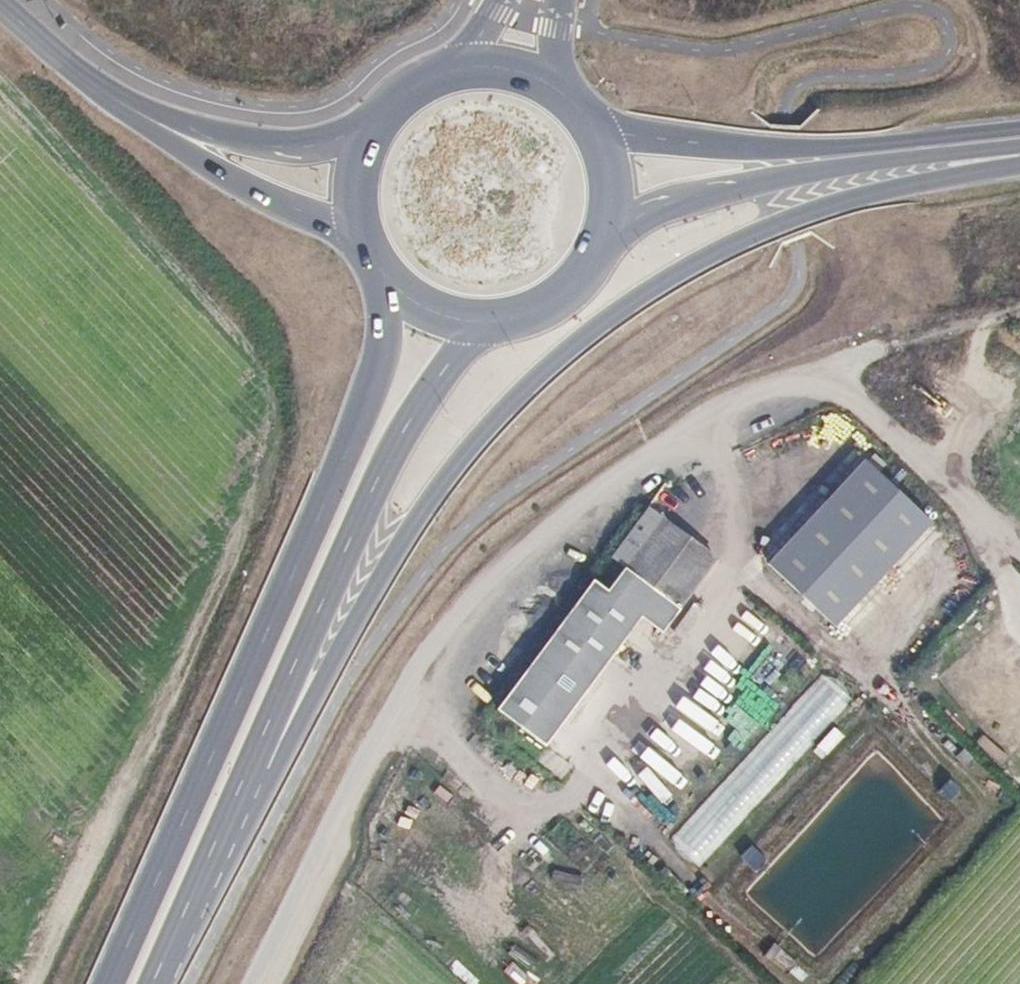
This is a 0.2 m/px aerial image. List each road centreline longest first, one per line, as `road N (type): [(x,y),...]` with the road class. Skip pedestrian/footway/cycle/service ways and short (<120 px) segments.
road 1 (secondary): [(278,726),(455,464),(528,384),(624,306),(704,257),(829,206),(1019,163)]
road 2 (track): [(246,983),(413,667),(458,606),(604,486),(712,425),(887,362)]
road 3 (secondary): [(390,279),(374,373),(345,446),(102,983)]
road 4 (secondary): [(278,726),(398,438),(493,317)]
road 5 (secondary): [(605,231),(678,200),(820,166),(1019,142)]
road 6 (secondary): [(1019,134),(739,144),(596,123)]
road 7 (tertiary): [(86,77),(137,125),(202,167),(361,234)]
road 8 (tertiary): [(362,138),(273,146),(219,136),(143,113),(86,77)]
road 9 (secondary): [(157,983),(278,726)]
road 10 (secondary): [(493,317),(562,290),(605,231)]
road 11 (secondary): [(458,60),(400,87),(362,138)]

